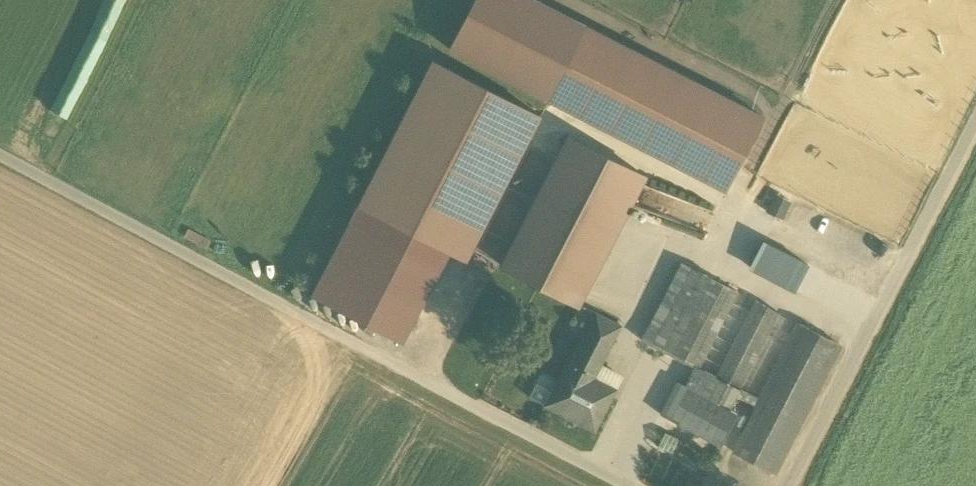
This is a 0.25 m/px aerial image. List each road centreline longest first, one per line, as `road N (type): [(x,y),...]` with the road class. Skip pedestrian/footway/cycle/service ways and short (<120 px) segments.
road 1 (track): [(0,156),(628,485)]
road 2 (unclassified): [(790,485),(975,123)]

